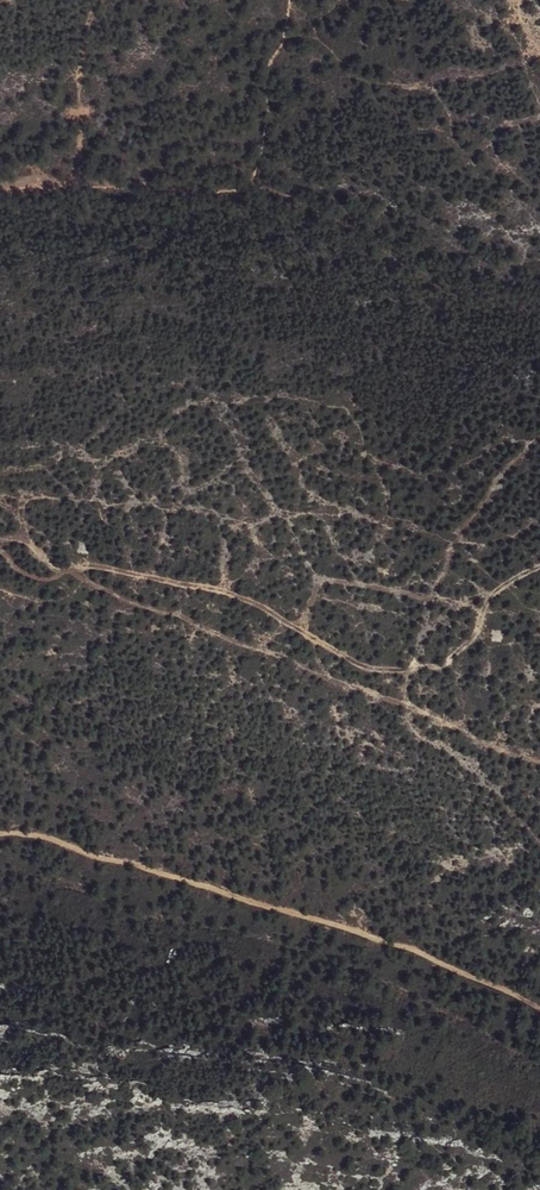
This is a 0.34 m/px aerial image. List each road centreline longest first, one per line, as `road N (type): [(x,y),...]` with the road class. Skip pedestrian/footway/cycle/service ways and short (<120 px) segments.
road 1 (track): [(539,569),(486,602),(450,652),(418,664),(372,663),(238,599),(81,565)]

